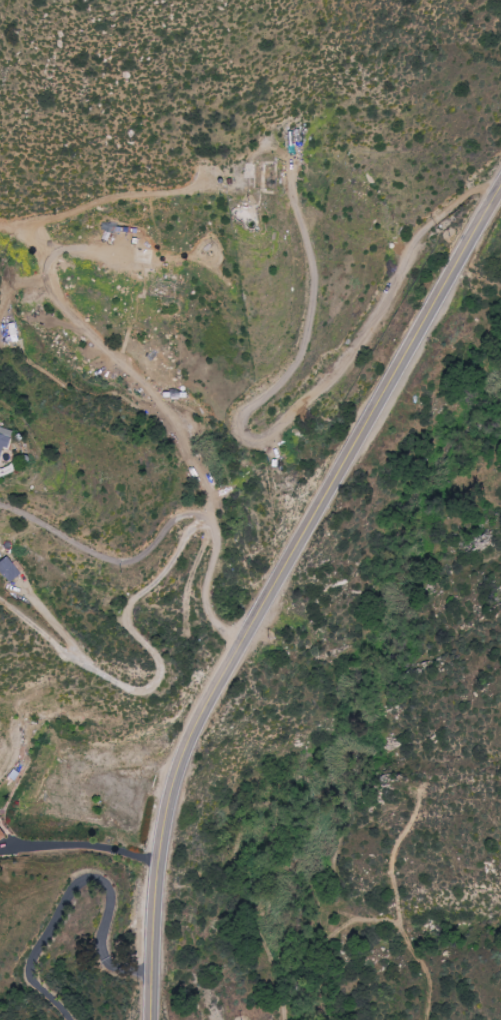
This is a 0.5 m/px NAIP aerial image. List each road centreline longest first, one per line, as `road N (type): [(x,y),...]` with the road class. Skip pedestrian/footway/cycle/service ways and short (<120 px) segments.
road 1 (secondary): [(159,1019),(174,808),(193,753),(500,187)]
road 2 (residential): [(500,187),(465,199),(423,232),(363,349),(207,497),(204,514)]
road 3 (residential): [(204,514),(218,546),(208,607),(248,653)]

